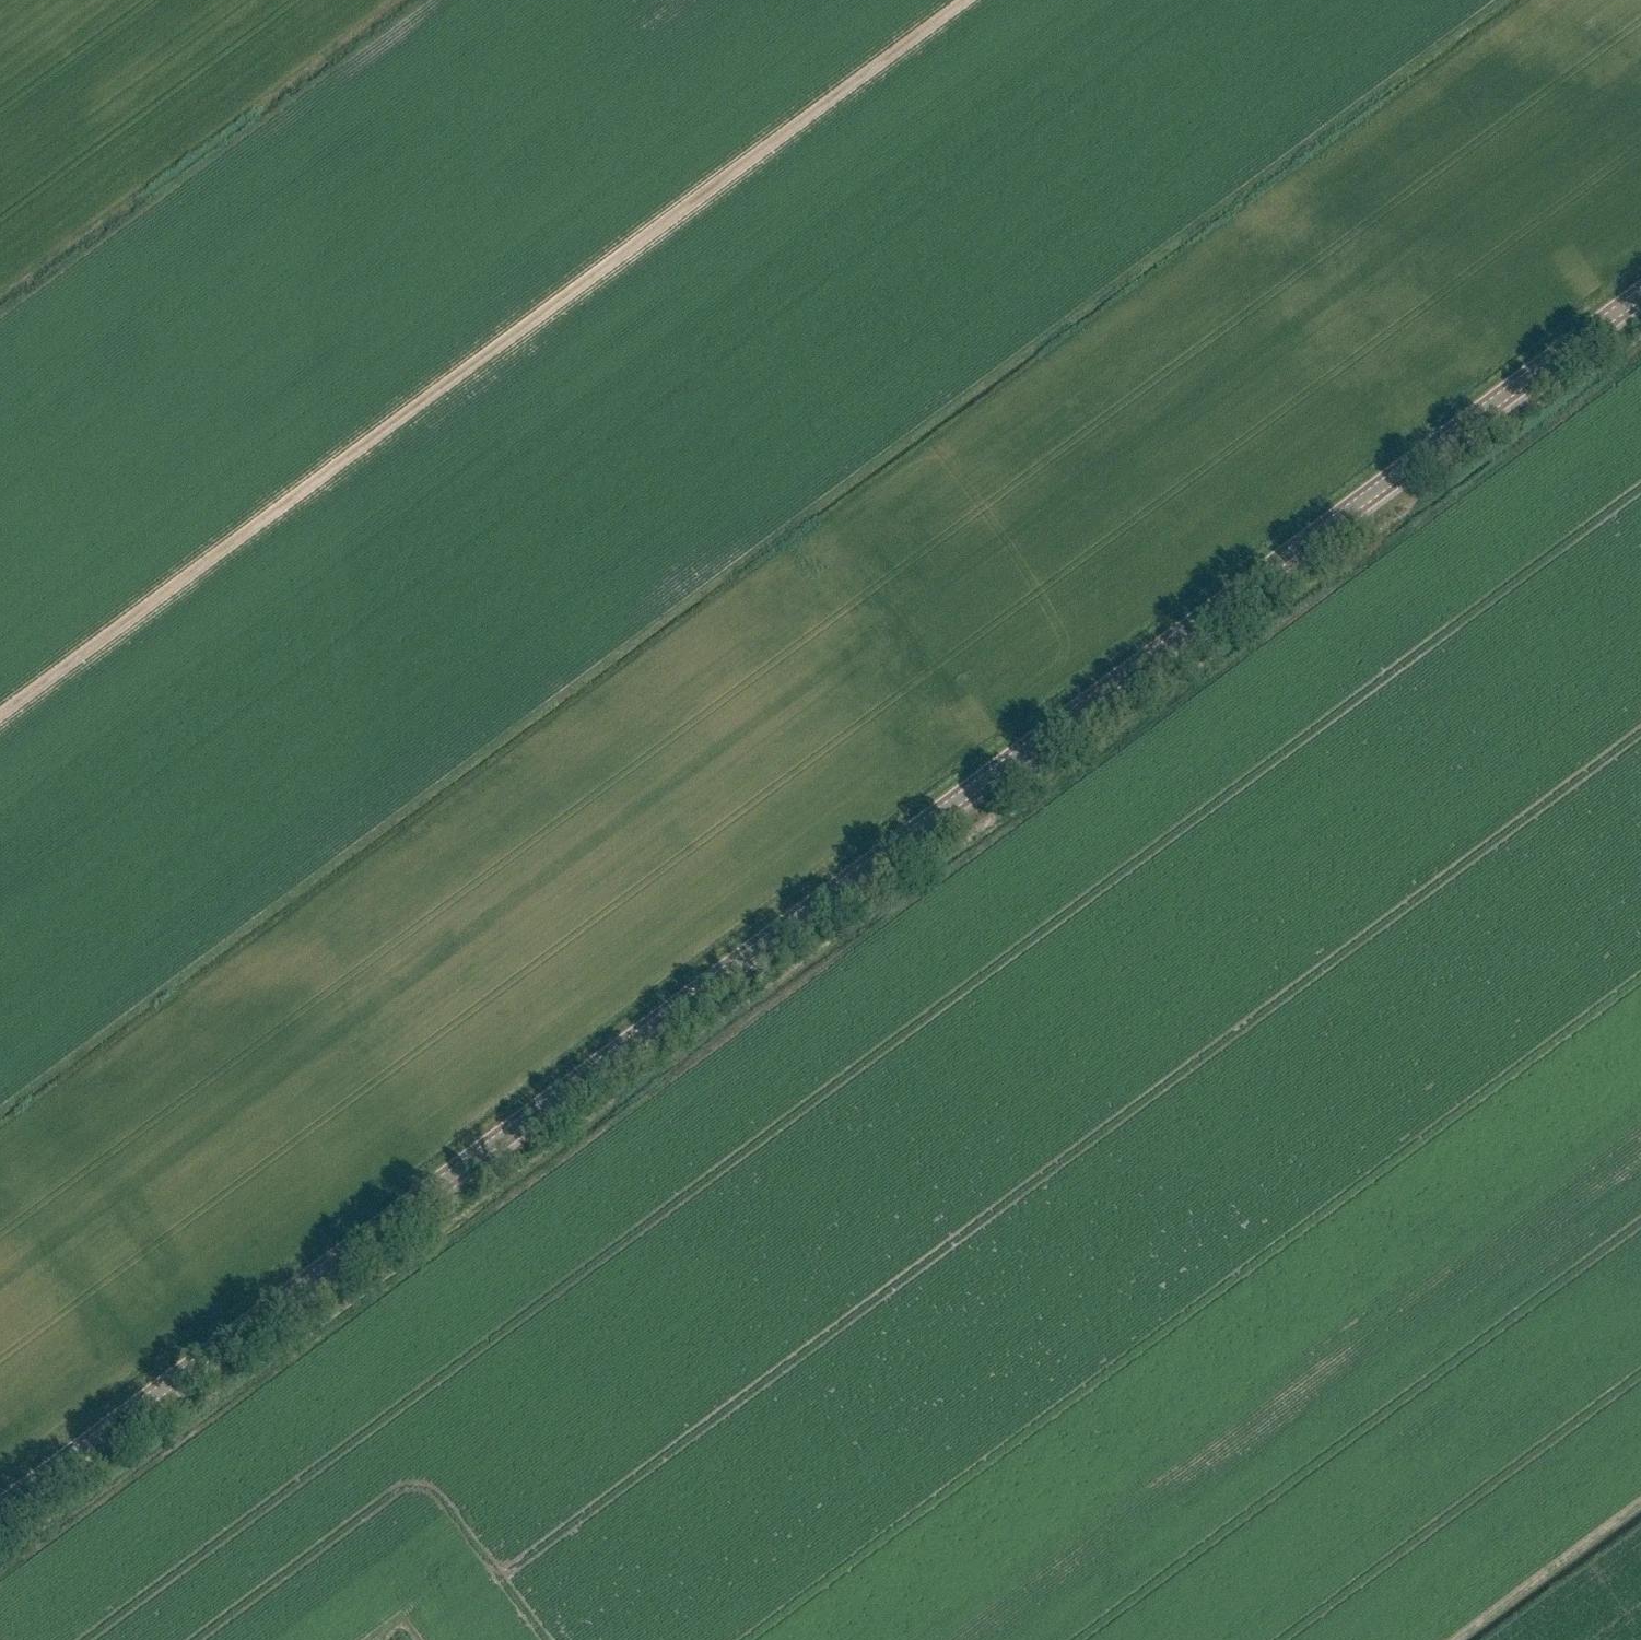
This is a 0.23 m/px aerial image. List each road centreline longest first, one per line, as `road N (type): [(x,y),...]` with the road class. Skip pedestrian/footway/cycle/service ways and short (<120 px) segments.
road 1 (tertiary): [(0,1513),(1640,298)]
road 2 (track): [(977,0),(0,718)]

